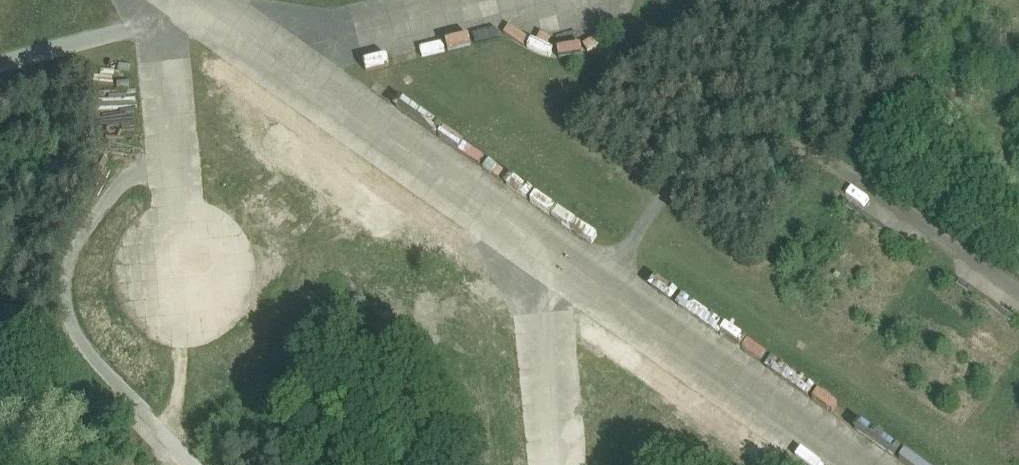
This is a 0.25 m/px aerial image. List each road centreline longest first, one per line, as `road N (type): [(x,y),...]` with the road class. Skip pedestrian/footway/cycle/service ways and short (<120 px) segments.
road 1 (residential): [(840,464),(176,0)]

